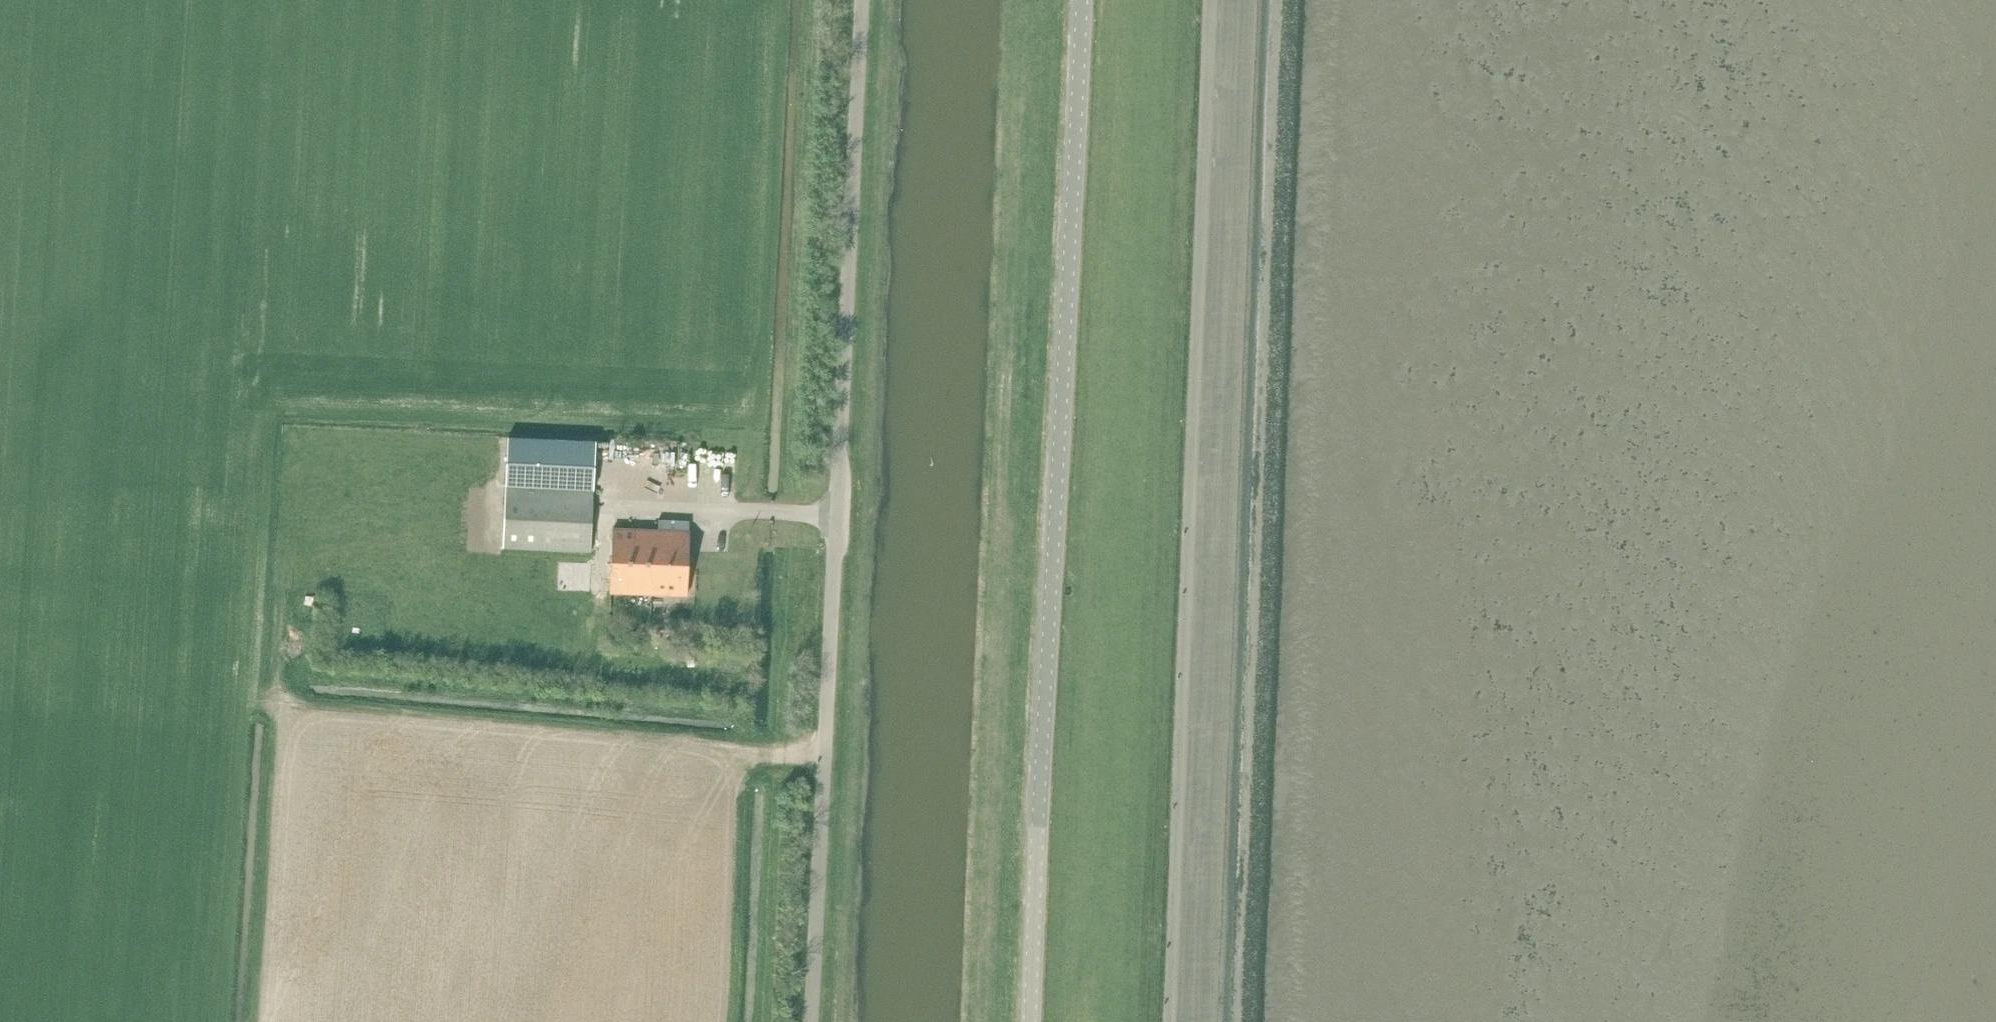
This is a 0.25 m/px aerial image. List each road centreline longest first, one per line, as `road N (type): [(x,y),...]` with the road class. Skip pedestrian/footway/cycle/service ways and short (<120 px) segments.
road 1 (unclassified): [(812,1021),(864,0)]
road 2 (tertiary): [(1030,1021),(1073,0)]

